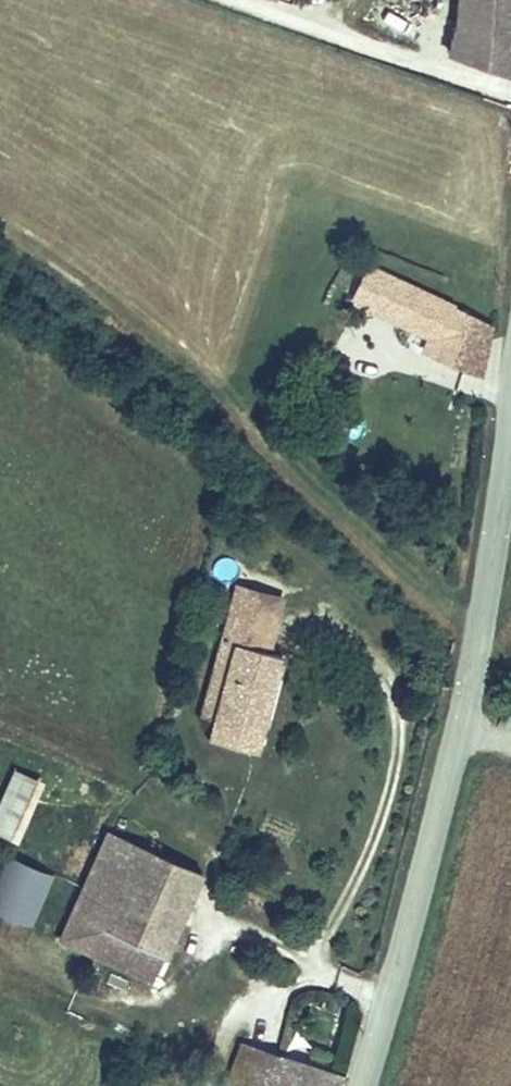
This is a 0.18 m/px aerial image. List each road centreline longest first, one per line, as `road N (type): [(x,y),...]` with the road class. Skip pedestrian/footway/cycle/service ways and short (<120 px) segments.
road 1 (tertiary): [(362,1085),(463,718),(510,418)]
road 2 (track): [(0,219),(222,376),(437,603),(481,621)]

